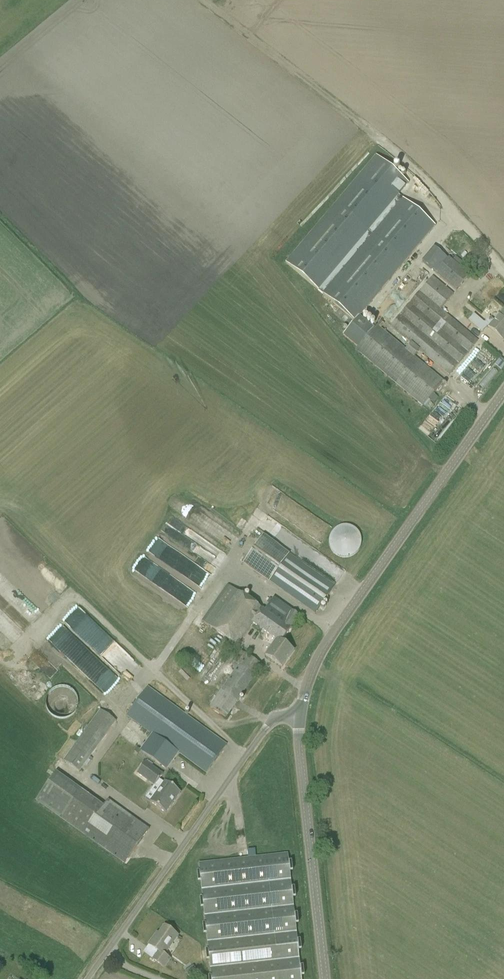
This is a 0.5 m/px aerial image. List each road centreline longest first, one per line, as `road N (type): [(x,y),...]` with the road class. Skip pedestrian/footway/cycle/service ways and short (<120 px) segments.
road 1 (track): [(202,0),(407,162),(503,270)]
road 2 (tertiary): [(298,713),(327,642),(503,391)]
road 3 (unclassified): [(87,978),(271,719),(298,713)]
road 4 (tertiary): [(325,978),(298,713)]

